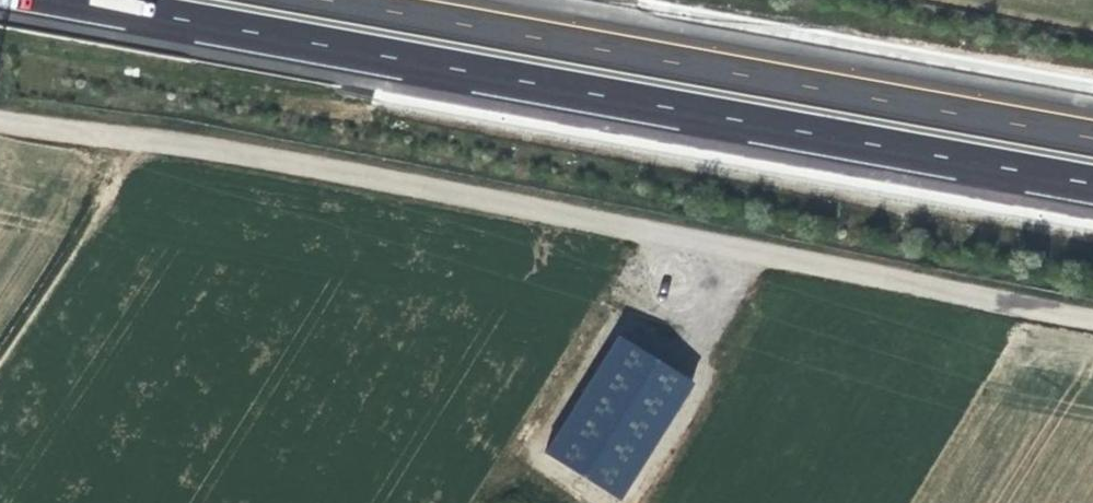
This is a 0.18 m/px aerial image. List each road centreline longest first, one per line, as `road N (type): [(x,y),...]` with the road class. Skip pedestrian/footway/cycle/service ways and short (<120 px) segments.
road 1 (track): [(1092,314),(0,113)]
road 2 (motorway): [(67,0),(1092,185)]
road 3 (motorway): [(1092,128),(382,0)]
road 4 (track): [(0,349),(134,141)]

